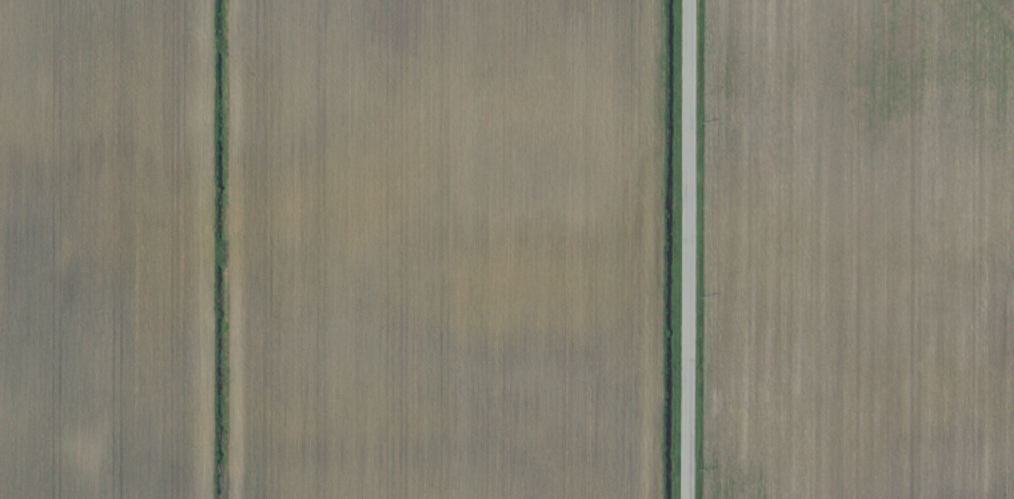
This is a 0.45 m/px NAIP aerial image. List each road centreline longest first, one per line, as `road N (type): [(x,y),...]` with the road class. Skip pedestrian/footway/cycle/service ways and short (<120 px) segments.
road 1 (residential): [(685,498),(686,0)]

